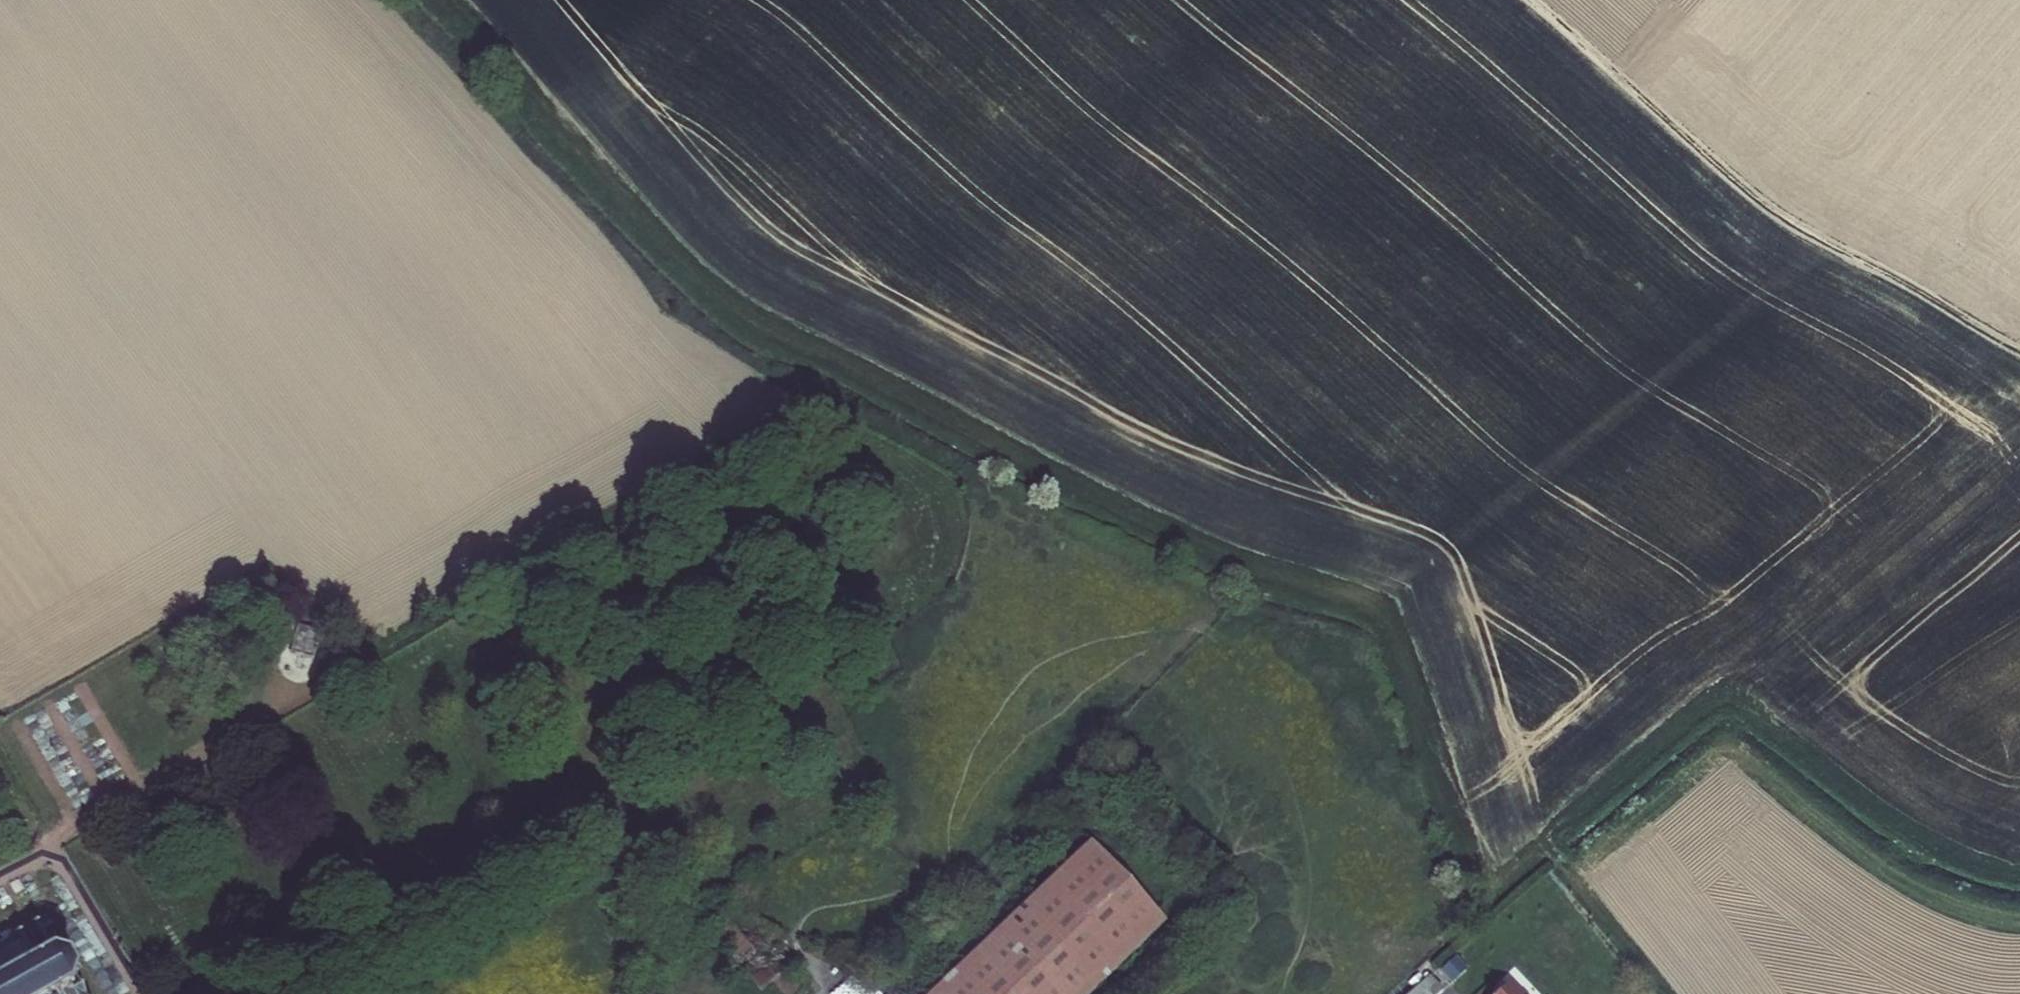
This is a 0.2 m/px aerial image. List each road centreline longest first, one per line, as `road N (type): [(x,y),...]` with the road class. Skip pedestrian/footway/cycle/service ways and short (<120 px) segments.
road 1 (track): [(1526,0),(1766,215),(2019,352)]

